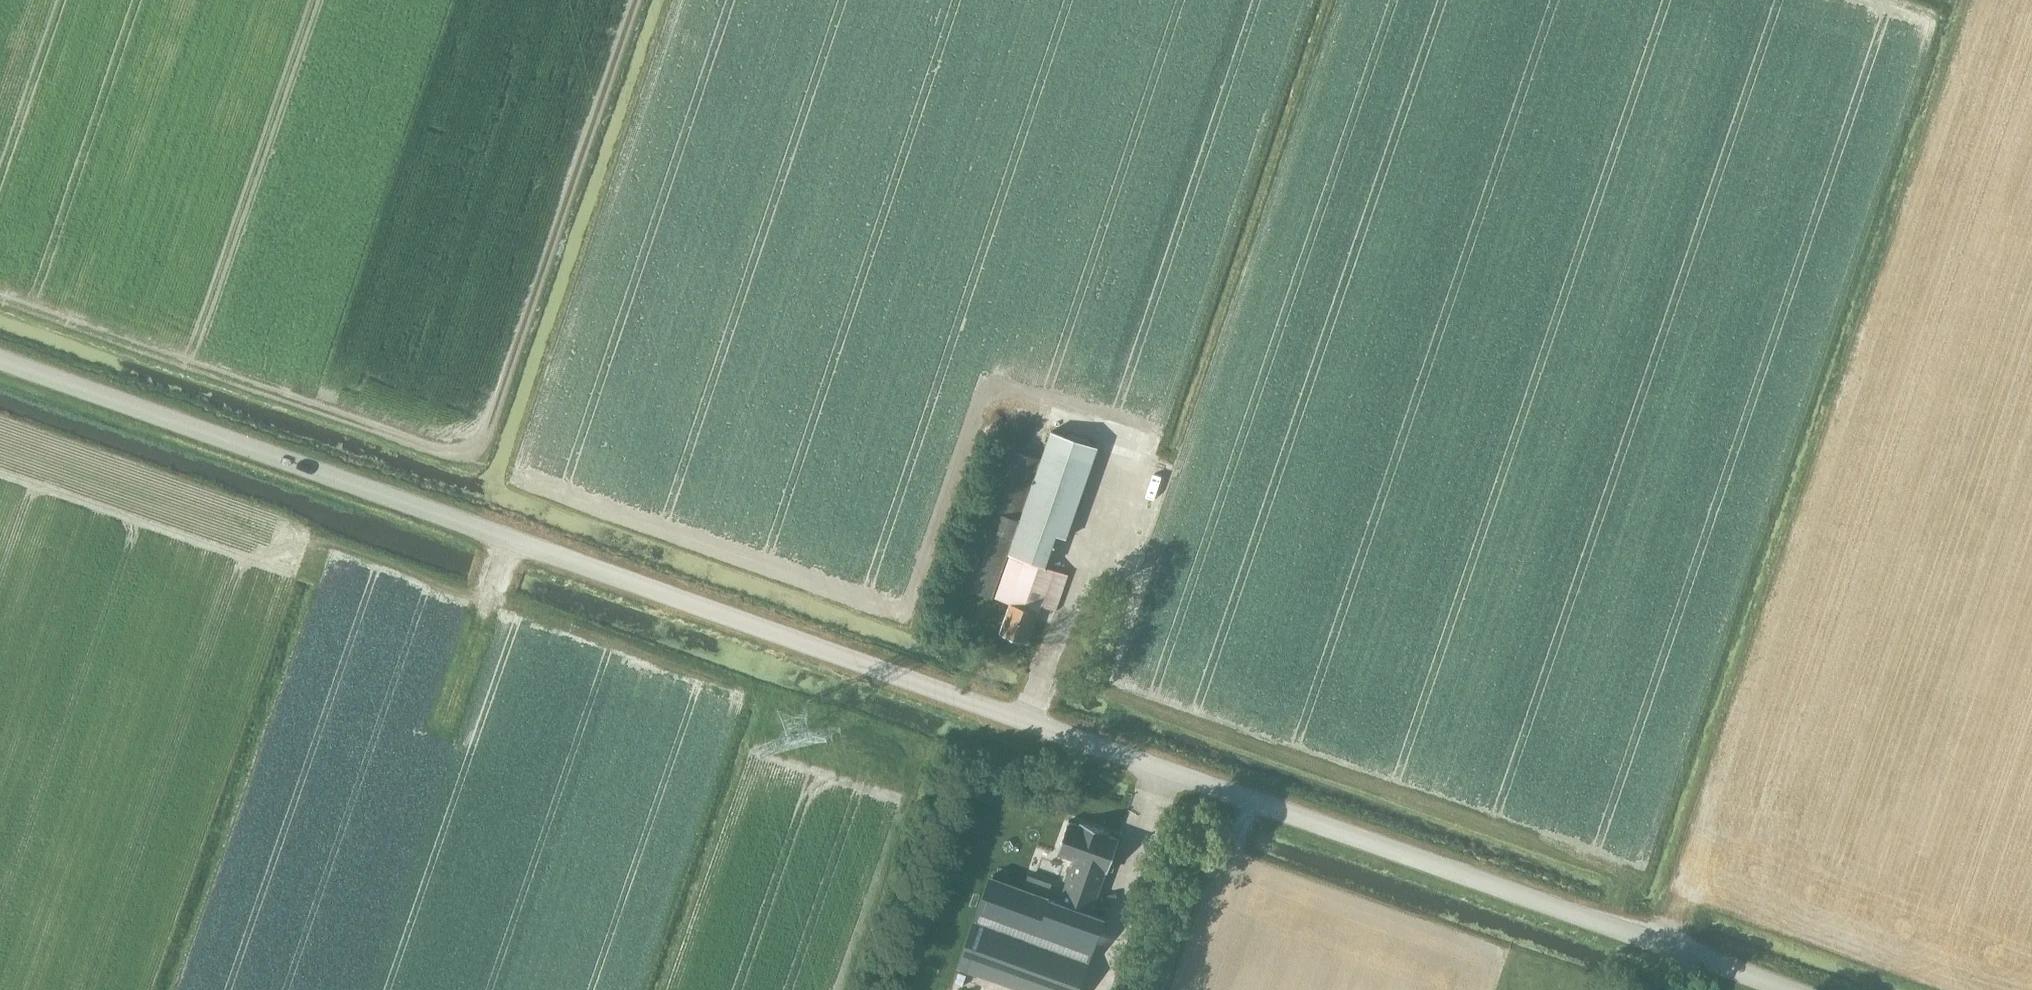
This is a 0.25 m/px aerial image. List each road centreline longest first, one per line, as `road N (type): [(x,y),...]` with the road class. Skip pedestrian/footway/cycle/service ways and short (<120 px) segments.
road 1 (unclassified): [(1772,989),(0,361)]

